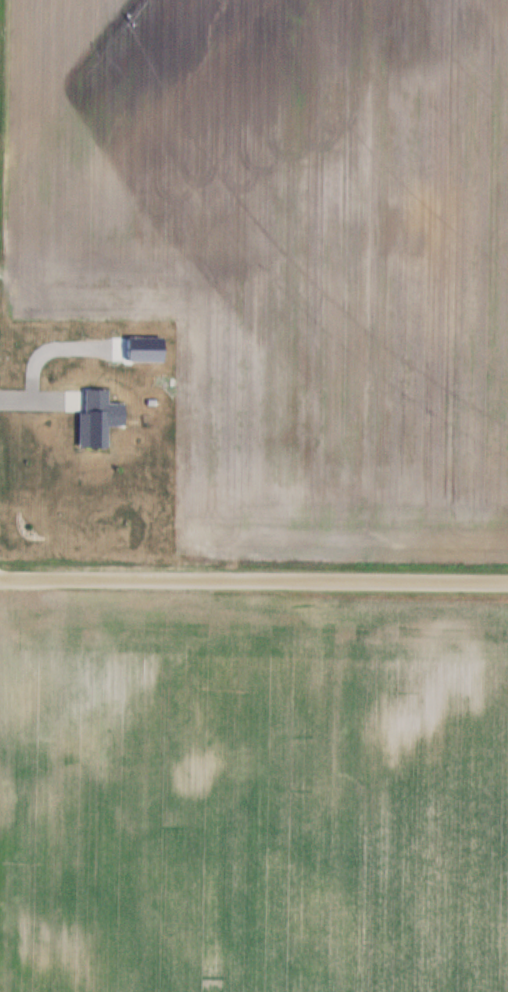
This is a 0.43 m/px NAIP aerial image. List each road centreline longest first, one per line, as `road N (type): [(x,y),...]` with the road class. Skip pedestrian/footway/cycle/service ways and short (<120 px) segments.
road 1 (residential): [(507,588),(0,585)]

